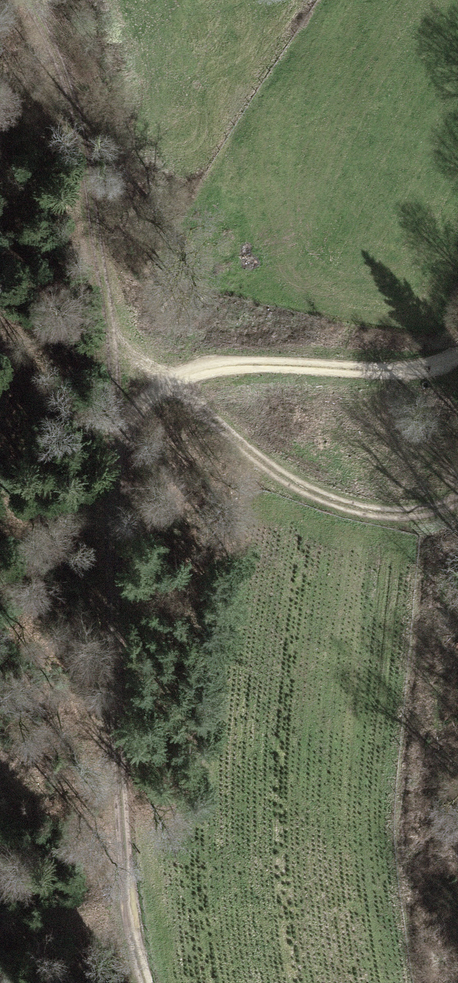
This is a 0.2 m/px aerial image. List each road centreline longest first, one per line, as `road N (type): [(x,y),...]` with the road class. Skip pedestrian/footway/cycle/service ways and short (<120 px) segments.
road 1 (track): [(159,982),(131,903),(115,319),(199,415),(279,482),(385,520),(457,483)]
road 2 (track): [(115,319),(0,9)]
road 3 (track): [(457,365),(247,363),(166,379)]

